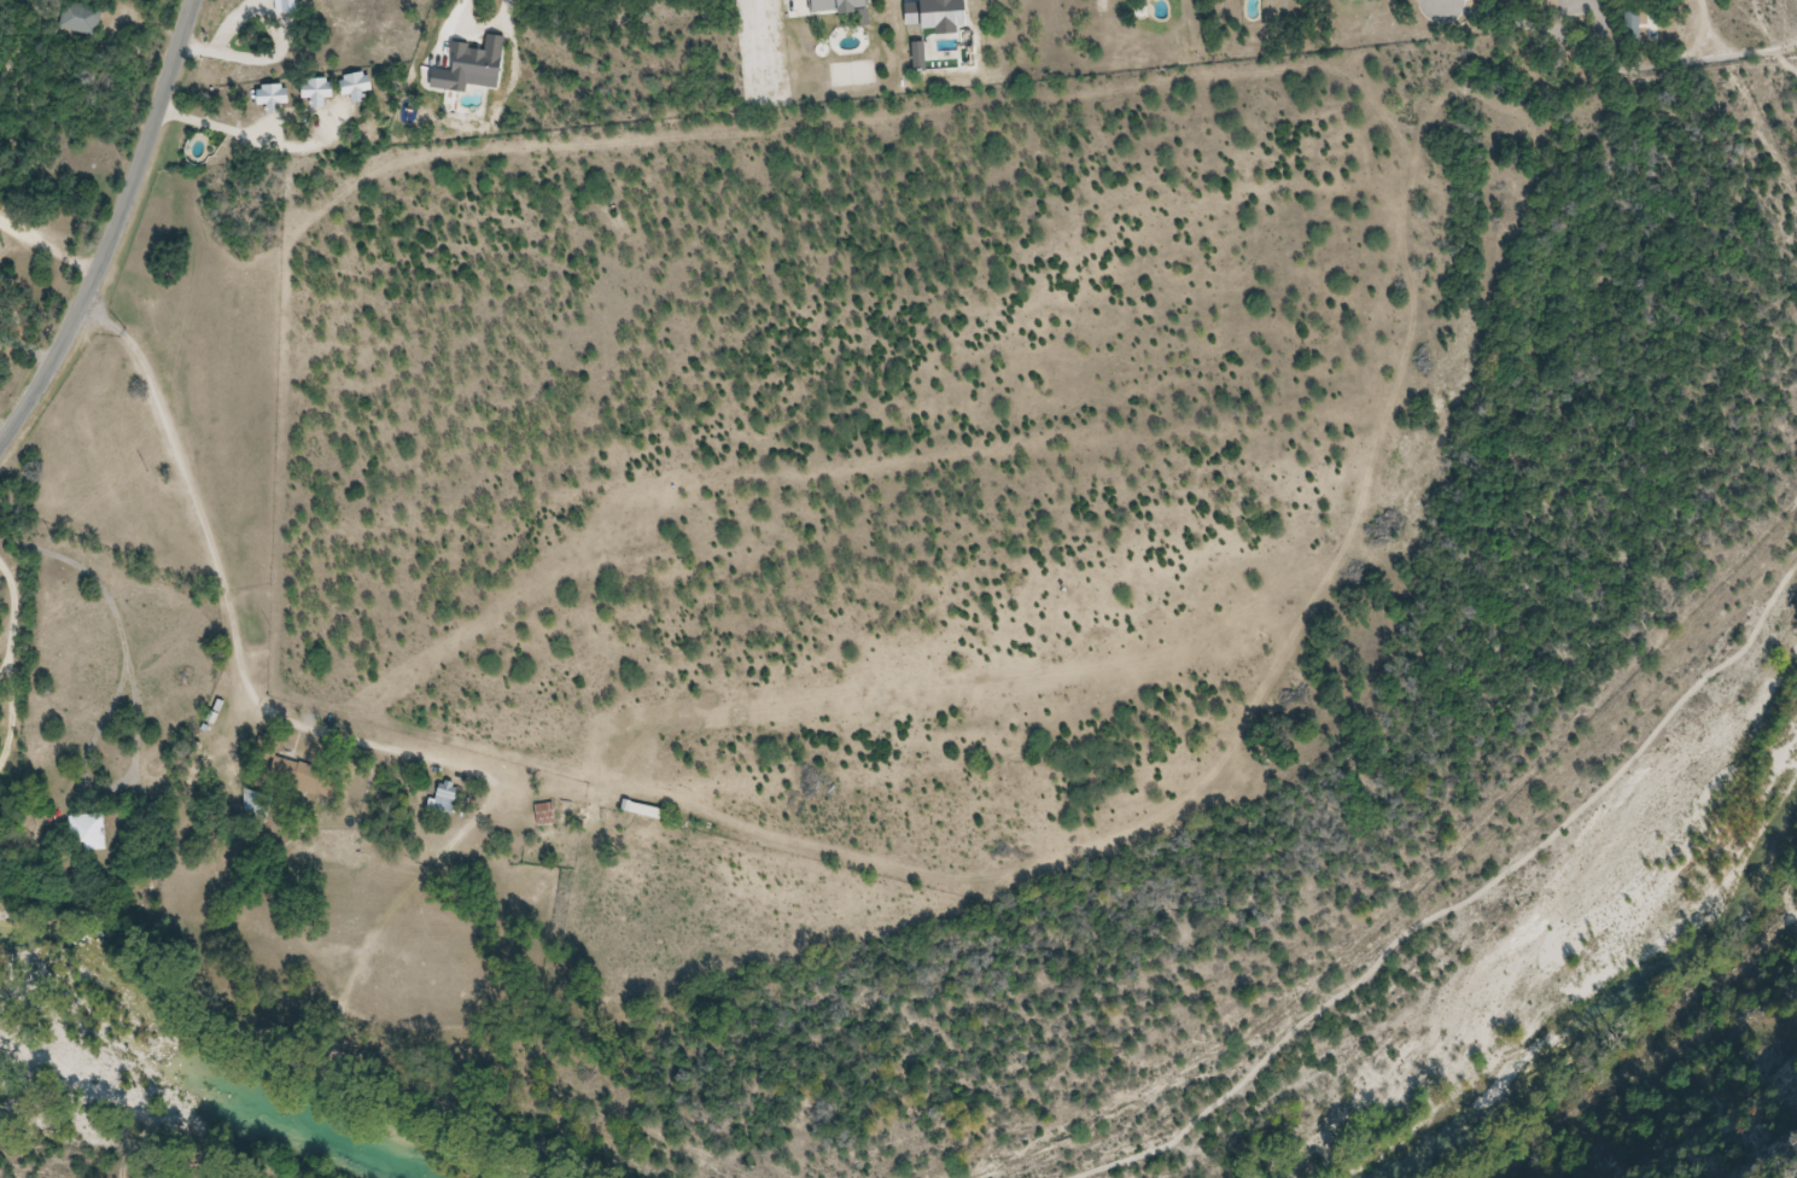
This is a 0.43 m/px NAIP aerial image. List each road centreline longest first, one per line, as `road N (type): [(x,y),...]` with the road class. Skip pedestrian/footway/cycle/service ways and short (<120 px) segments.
road 1 (tertiary): [(0,453),(62,357),(118,239),(201,0)]

